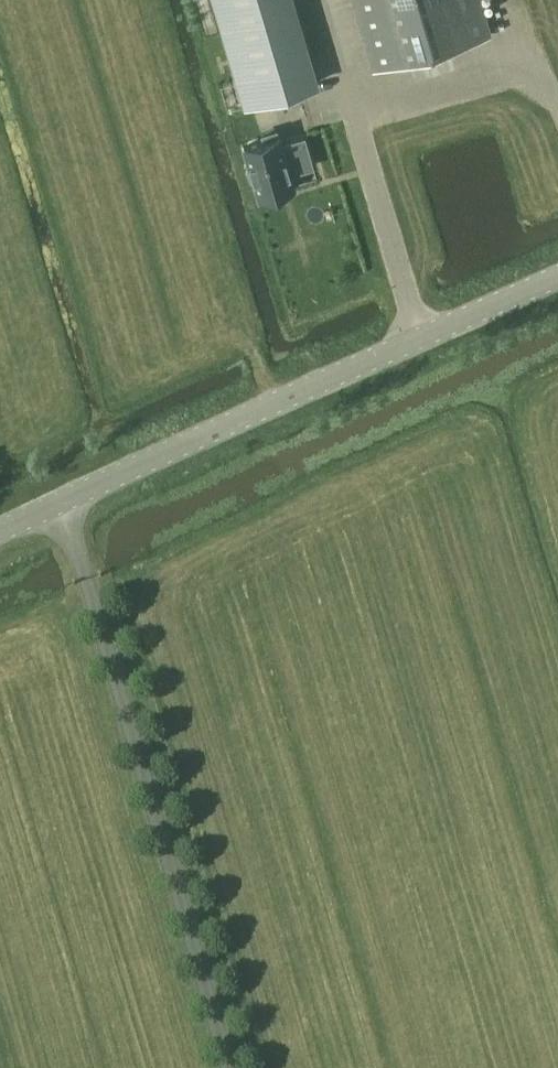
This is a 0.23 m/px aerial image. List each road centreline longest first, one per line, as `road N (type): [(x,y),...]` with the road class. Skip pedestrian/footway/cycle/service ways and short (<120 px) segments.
road 1 (unclassified): [(0,531),(557,277)]

